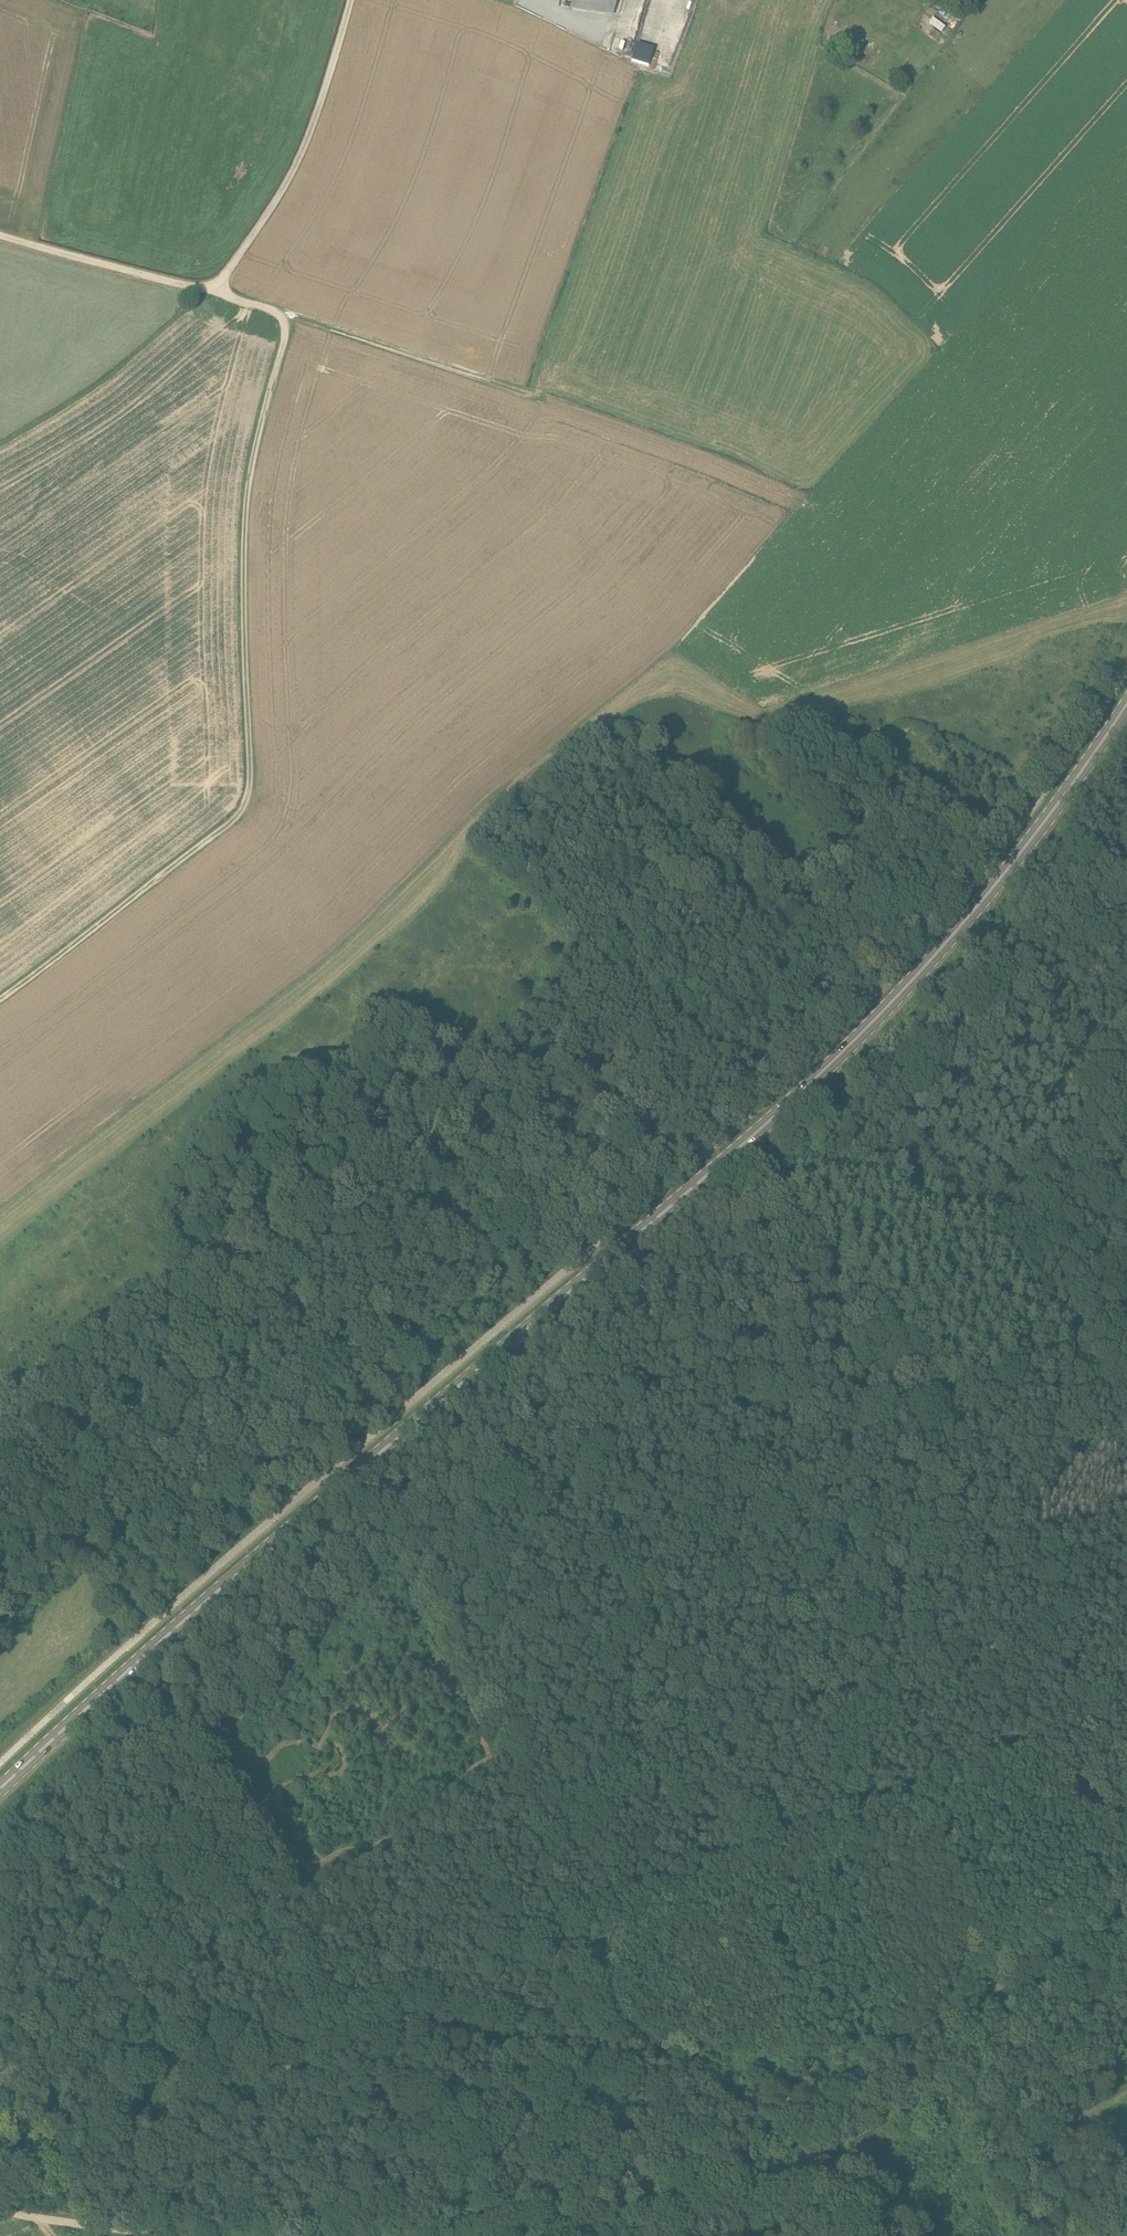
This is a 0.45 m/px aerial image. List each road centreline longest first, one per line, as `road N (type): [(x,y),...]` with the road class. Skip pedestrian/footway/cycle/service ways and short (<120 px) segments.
road 1 (primary): [(0,1790),(210,1598),(816,1078),(948,939),(1039,828),(1126,702)]
road 2 (track): [(1126,600),(774,711),(681,685),(654,684),(628,698),(492,805),(335,952),(0,1217)]
road 3 (track): [(0,998),(246,803),(245,511),(285,319),(211,290)]
road 4 (track): [(1079,1812),(970,1825),(825,1873),(733,1914),(618,1923),(567,1885),(534,1788),(518,1765),(492,1750)]
road 5 (track): [(211,290),(296,164),(349,0)]
road 6 (track): [(1126,1896),(1080,1929),(995,1962),(930,2082),(909,2102)]
road 7 (track): [(1068,2128),(909,2102),(811,2159),(786,2187)]
road 8 (track): [(282,314),(528,397)]
road 9 (track): [(786,2187),(557,2235)]
road 10 (track): [(0,232),(211,290)]
road 11 (track): [(192,2235),(0,2211)]
road 12 (track): [(922,2235),(862,2198),(786,2187)]

